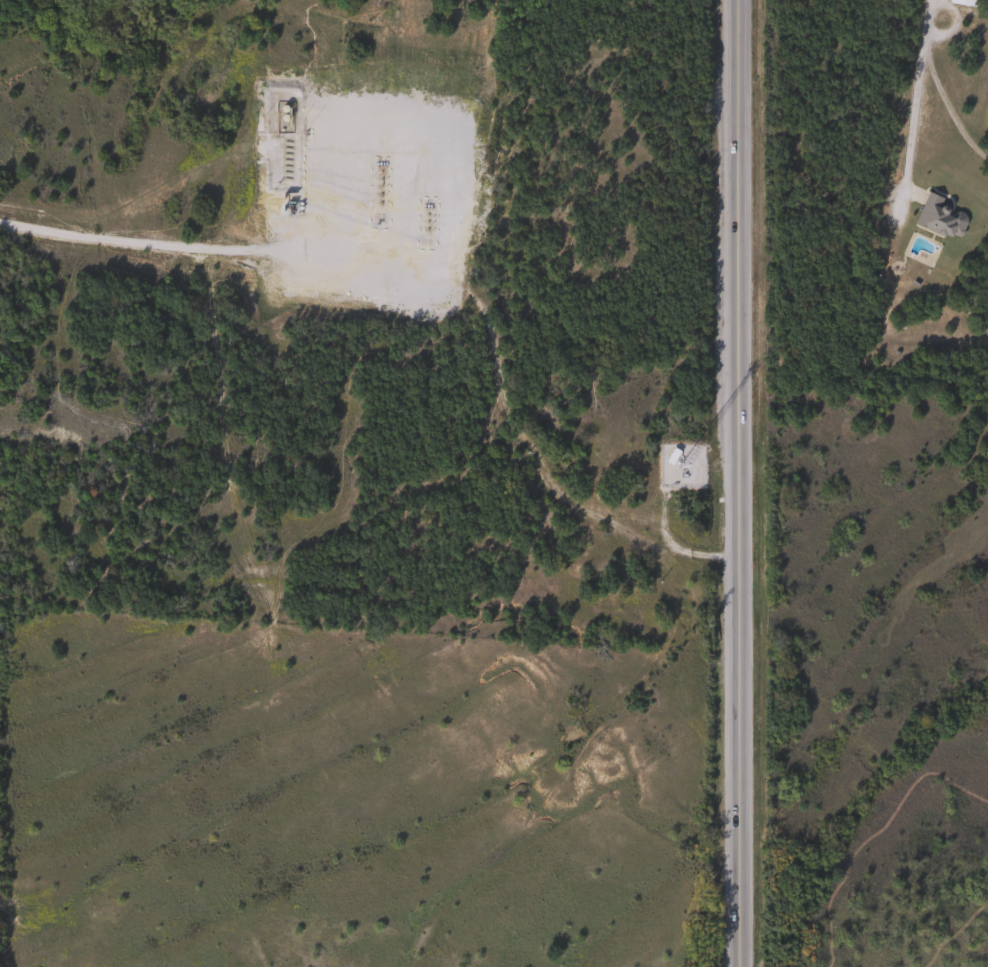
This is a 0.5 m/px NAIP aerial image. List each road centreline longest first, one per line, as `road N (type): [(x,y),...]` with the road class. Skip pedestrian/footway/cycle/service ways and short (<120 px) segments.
road 1 (secondary): [(736,966),(735,0)]

